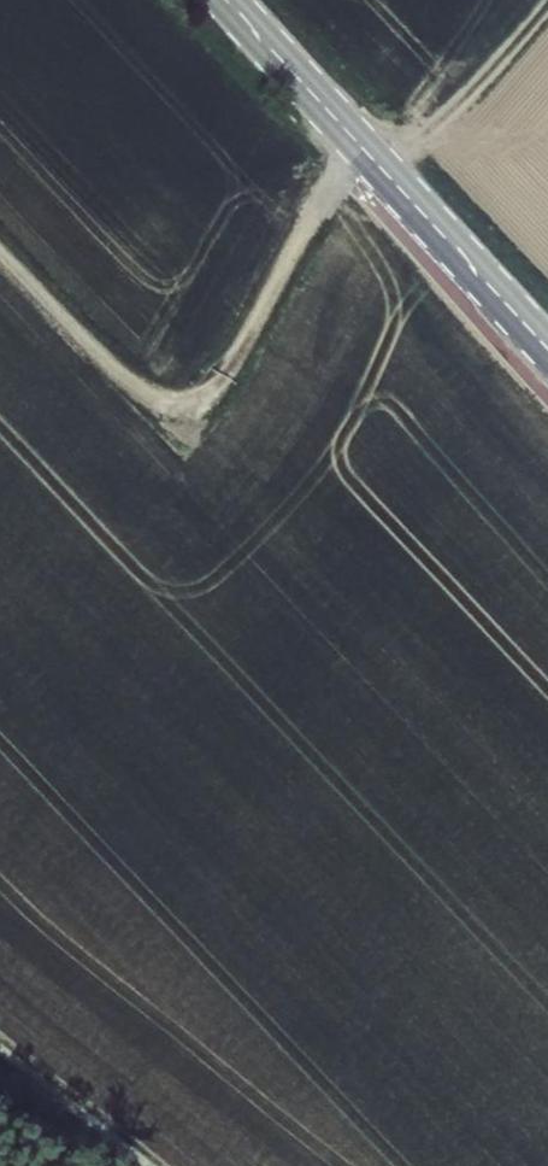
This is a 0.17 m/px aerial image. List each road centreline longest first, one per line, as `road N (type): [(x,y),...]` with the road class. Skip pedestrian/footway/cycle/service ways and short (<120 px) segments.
road 1 (track): [(0,249),(132,385),(190,401),(221,381),(363,145)]
road 2 (tertiary): [(228,0),(547,348)]
road 3 (track): [(385,172),(466,100),(547,7)]
road 4 (track): [(150,1165),(0,1046)]

